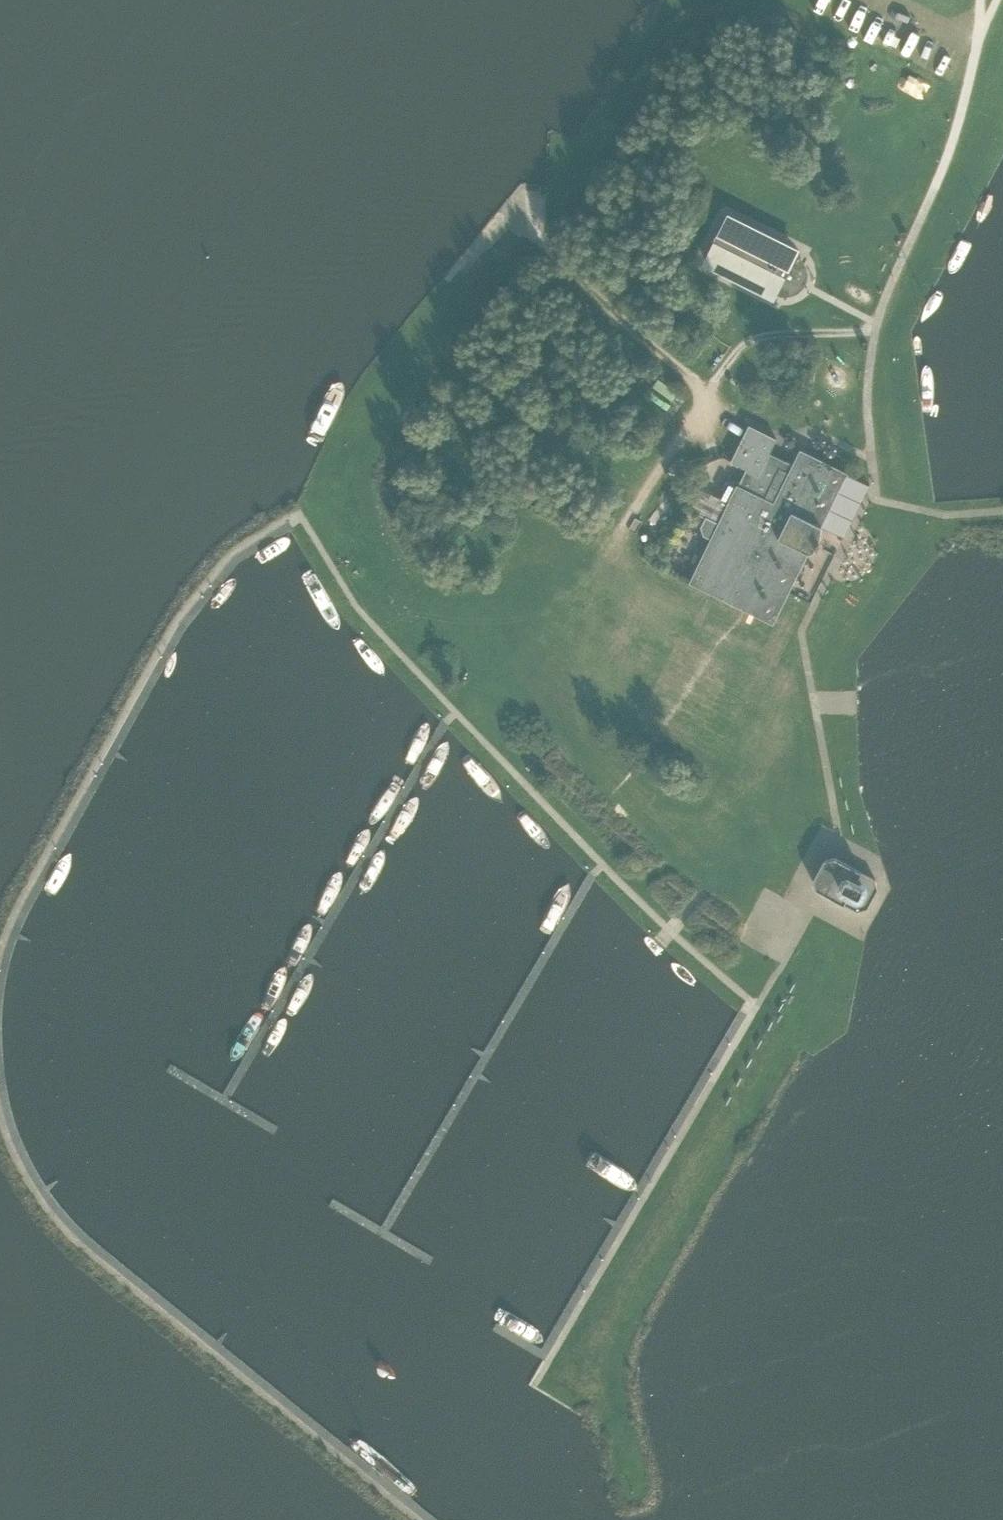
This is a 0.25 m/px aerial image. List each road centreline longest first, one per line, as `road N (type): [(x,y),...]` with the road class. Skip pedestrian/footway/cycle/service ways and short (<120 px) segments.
road 1 (track): [(533,188),(541,250),(587,302),(704,400),(620,557)]

